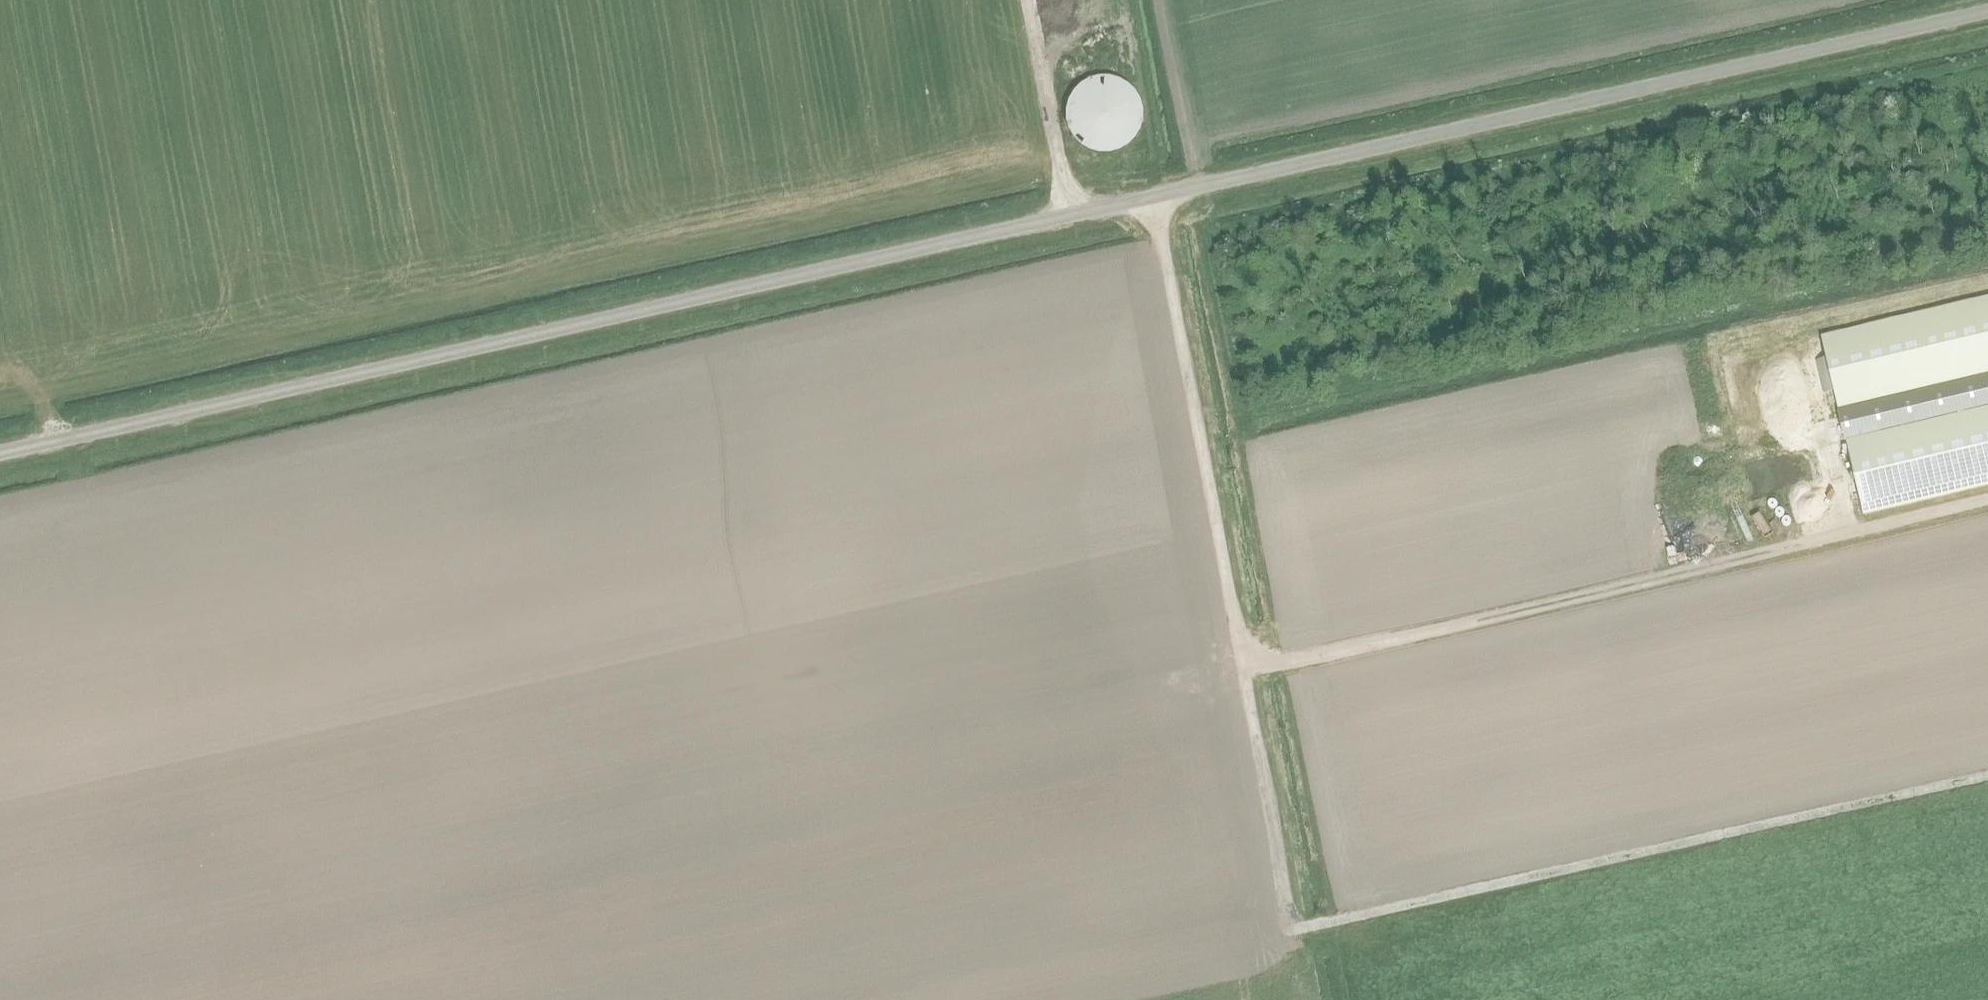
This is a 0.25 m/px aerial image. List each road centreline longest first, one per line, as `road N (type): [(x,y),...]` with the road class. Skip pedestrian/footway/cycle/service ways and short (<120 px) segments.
road 1 (unclassified): [(1987,5),(1400,128),(0,447)]

